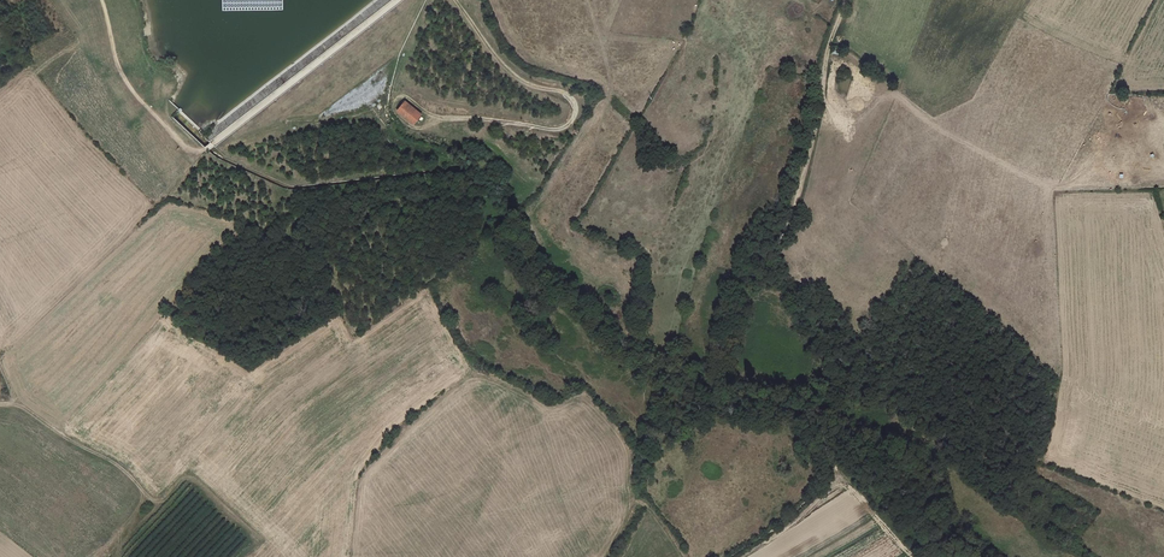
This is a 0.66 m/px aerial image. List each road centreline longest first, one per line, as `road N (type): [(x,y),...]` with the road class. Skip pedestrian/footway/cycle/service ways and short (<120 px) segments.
road 1 (track): [(843,0),(817,124),(773,260),(833,358),(823,405),(824,466)]
road 2 (track): [(396,0),(200,152),(183,147),(134,95),(116,64),(100,0)]
road 3 (track): [(455,0),(501,63),(529,85),(564,93),(575,111),(556,129),(441,118)]
road 4 (track): [(733,556),(799,510),(824,466)]

